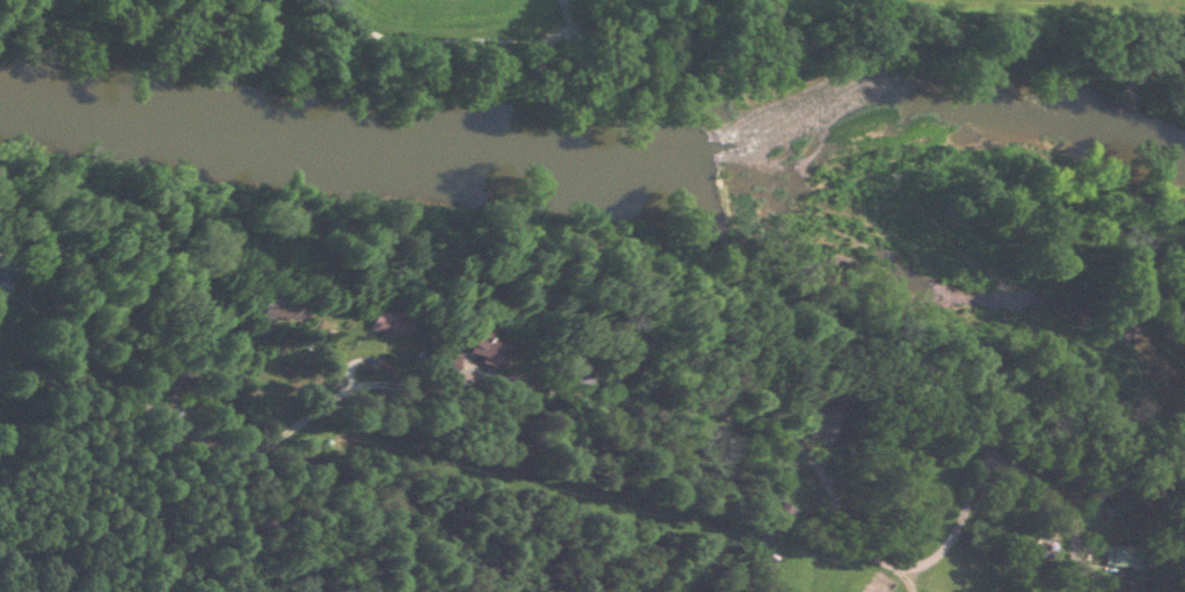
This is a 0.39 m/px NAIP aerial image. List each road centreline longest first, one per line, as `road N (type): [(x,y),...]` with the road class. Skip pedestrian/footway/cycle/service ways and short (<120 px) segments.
road 1 (residential): [(59,285),(177,389),(308,396),(388,364),(552,344),(673,371),(784,421),(864,551),(893,566),(932,554),(961,512),(1007,486)]
road 2 (residential): [(545,30),(502,42),(356,39),(316,0)]
road 3 (residential): [(1064,591),(1074,575),(1075,539),(1050,500),(1007,486)]

